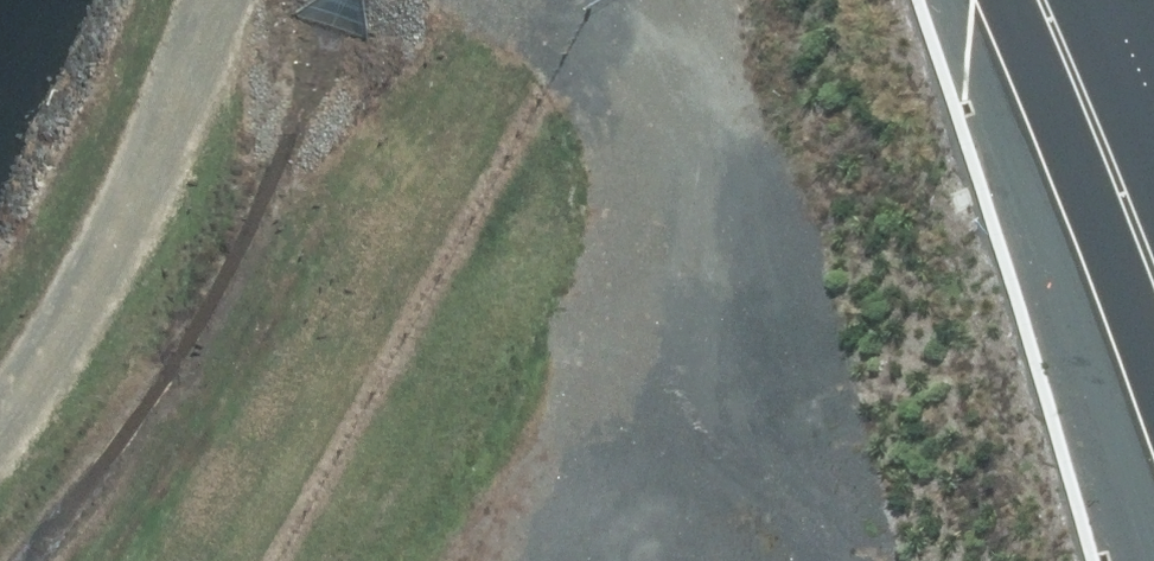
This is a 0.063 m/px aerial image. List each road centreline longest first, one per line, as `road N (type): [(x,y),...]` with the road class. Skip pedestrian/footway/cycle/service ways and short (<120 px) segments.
road 1 (track): [(445,560),(544,394),(666,48),(653,0)]
road 2 (track): [(231,0),(142,226),(0,420)]

